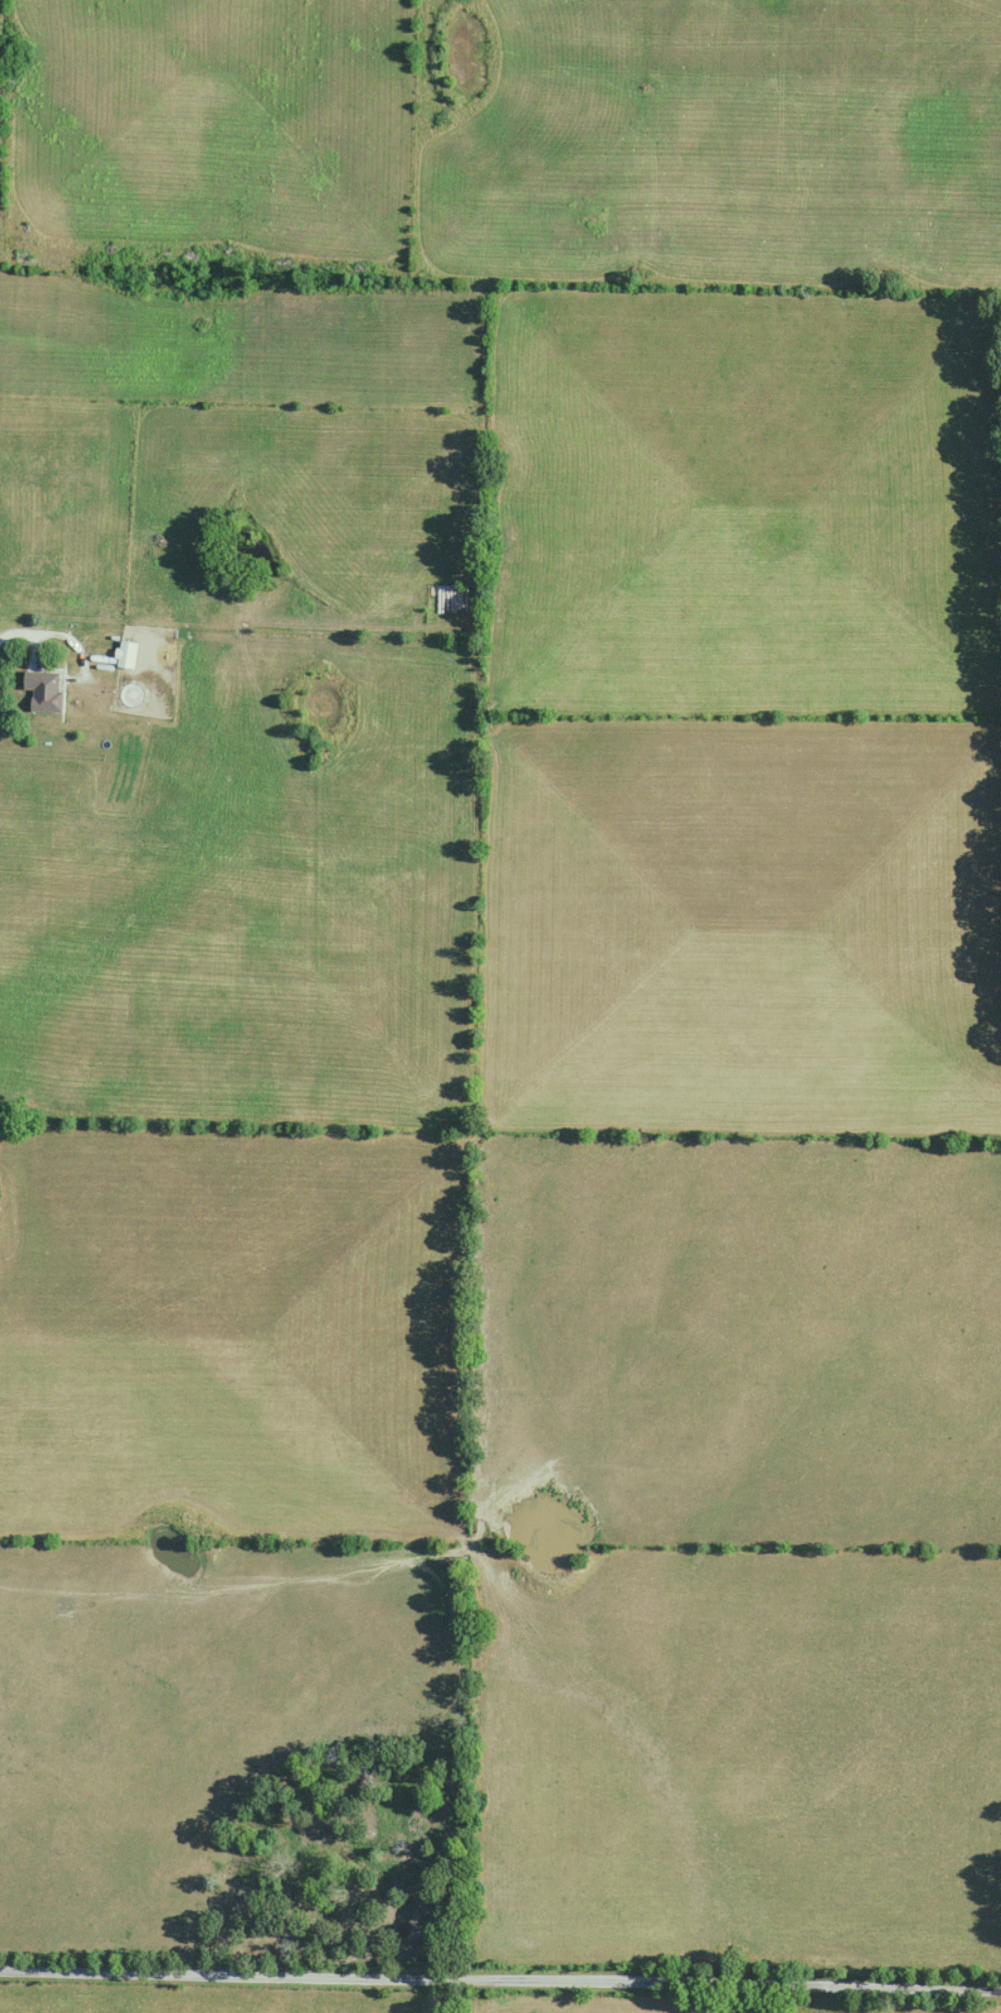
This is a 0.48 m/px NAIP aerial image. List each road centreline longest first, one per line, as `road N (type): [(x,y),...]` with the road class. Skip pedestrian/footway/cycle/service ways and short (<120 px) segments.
road 1 (residential): [(1000,1993),(0,1974)]

